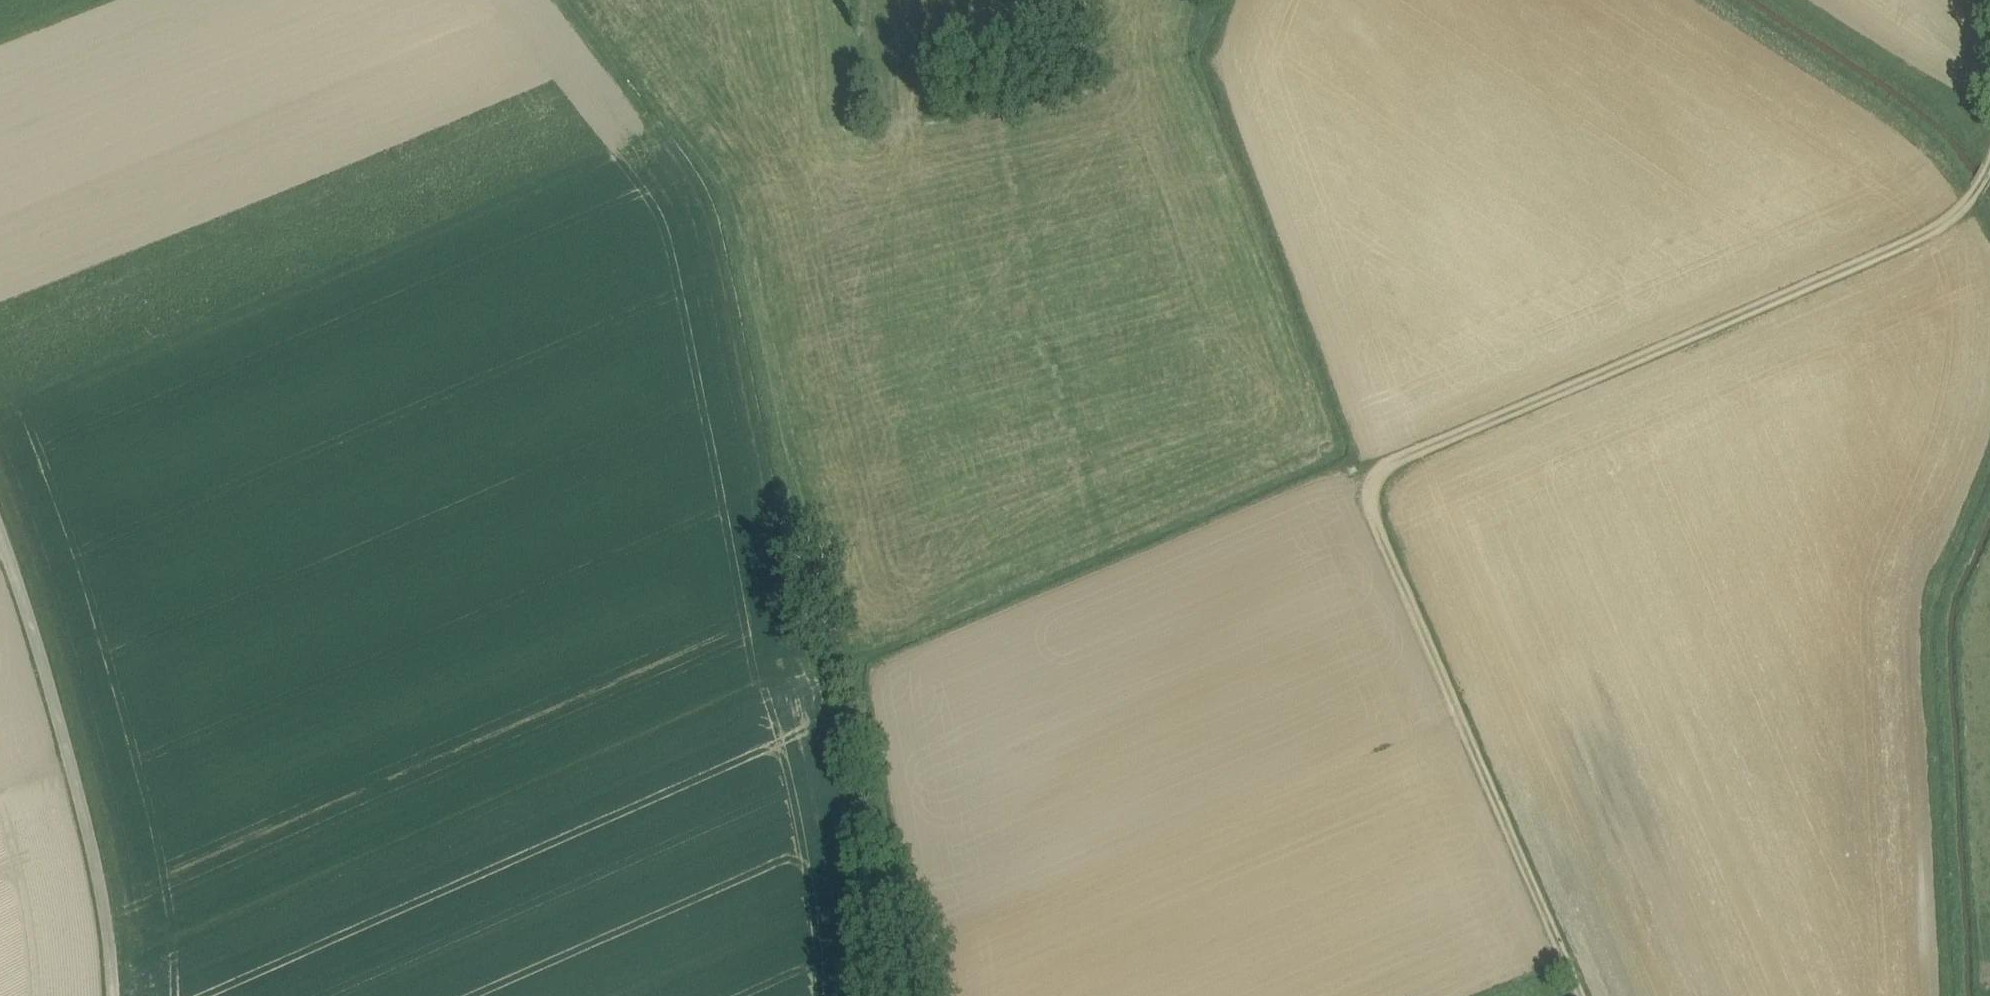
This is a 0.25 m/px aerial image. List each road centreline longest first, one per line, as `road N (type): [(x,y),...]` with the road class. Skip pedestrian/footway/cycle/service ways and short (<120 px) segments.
road 1 (track): [(1579,995),(1371,489),(1393,466),(1896,251),(1973,199),(1989,164)]
road 2 (unclassified): [(113,995),(97,872),(0,533)]

